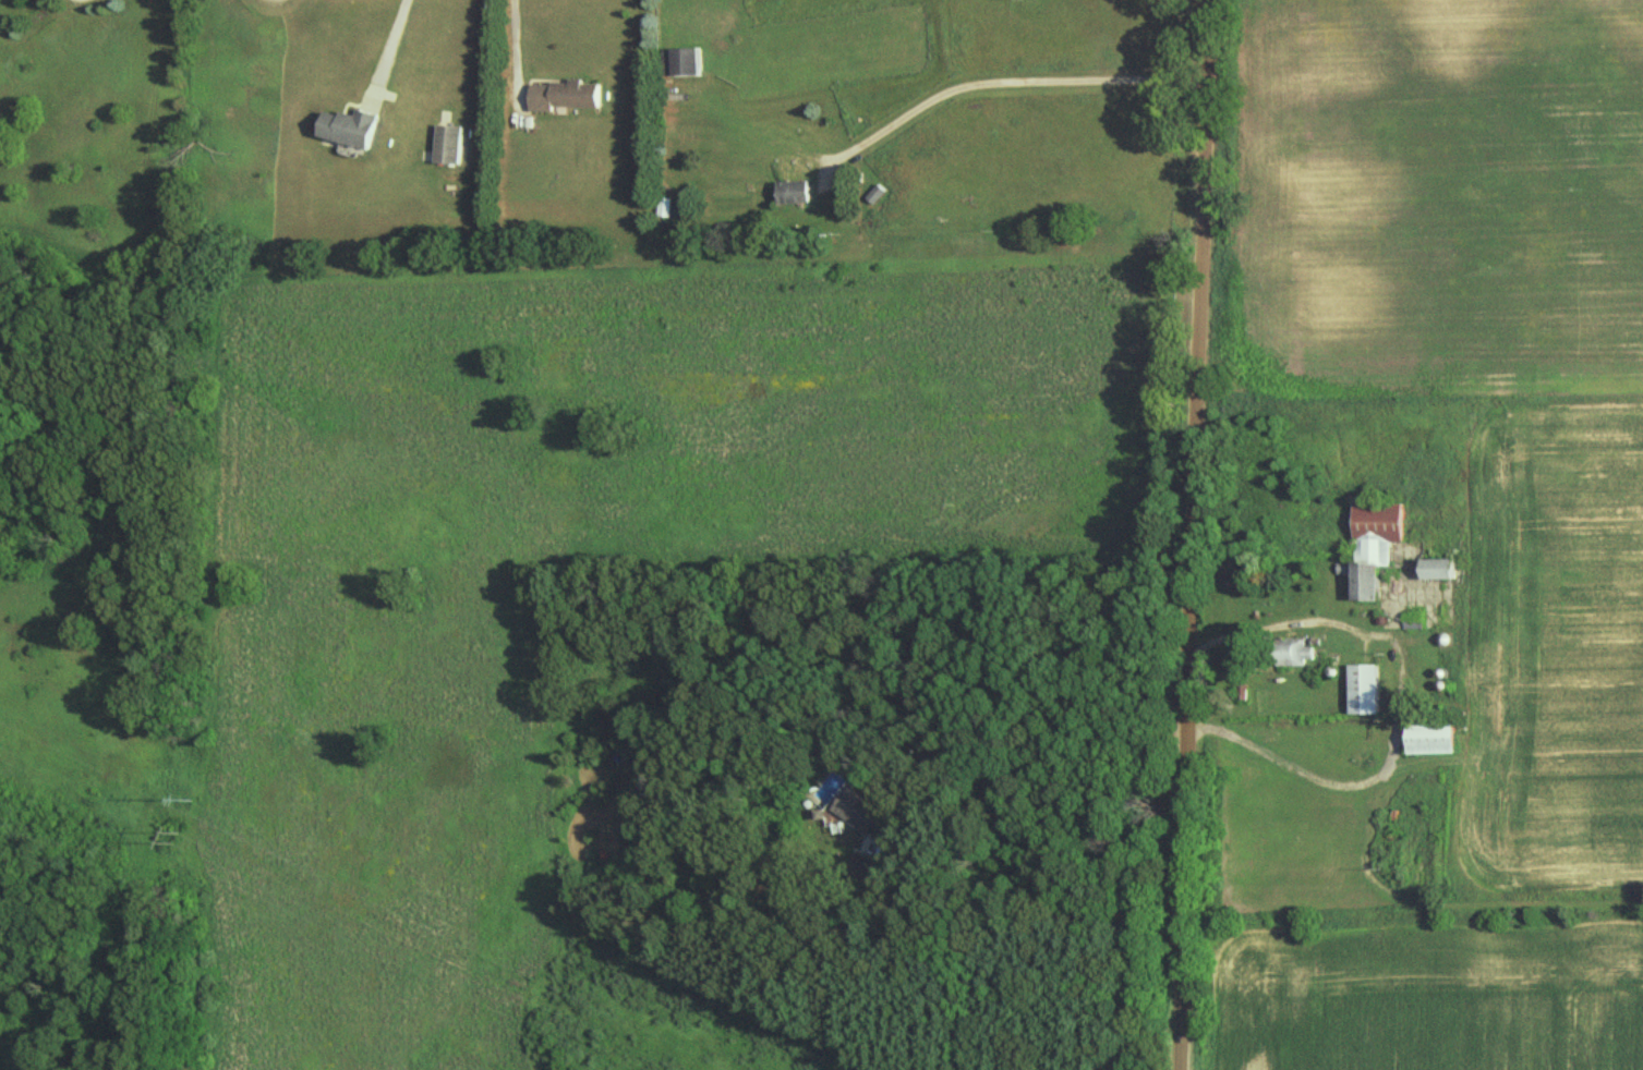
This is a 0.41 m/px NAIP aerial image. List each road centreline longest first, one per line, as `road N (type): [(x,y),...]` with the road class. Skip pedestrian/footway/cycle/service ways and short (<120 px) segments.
road 1 (residential): [(1206,0),(1175,1069)]

